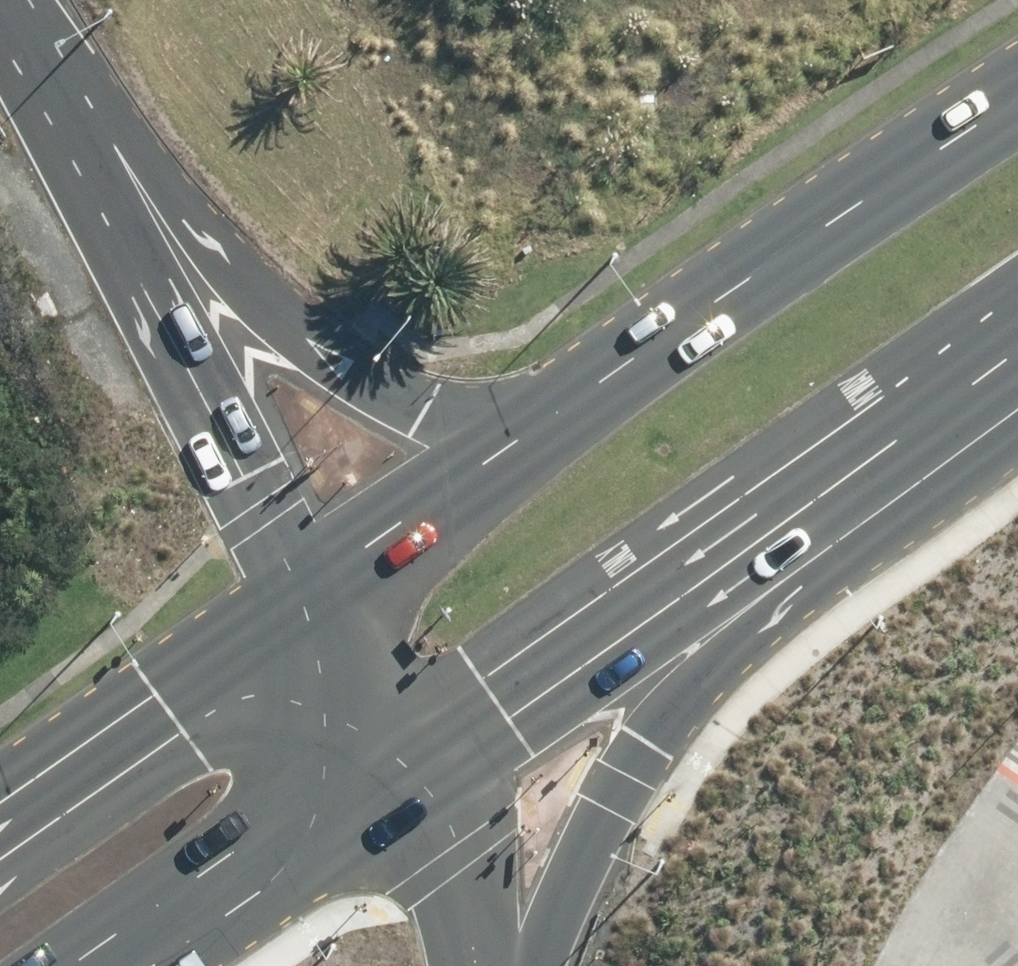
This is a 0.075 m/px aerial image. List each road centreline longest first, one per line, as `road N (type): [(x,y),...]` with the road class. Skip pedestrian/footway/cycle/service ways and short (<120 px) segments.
road 1 (primary): [(1017,334),(411,759)]
road 2 (motorway): [(1017,431),(799,593),(623,769),(543,965)]
road 3 (motorway): [(18,39),(270,300),(422,407),(571,407)]
road 4 (motorway): [(18,39),(314,597)]
road 5 (primary): [(571,407),(1017,104)]
road 6 (primary): [(0,818),(314,597)]
road 7 (primary): [(411,759),(118,965)]
road 8 (primary): [(314,597),(571,407)]
road 9 (motorway): [(411,759),(465,878),(480,965)]
road 10 (motorway): [(314,597),(411,759)]

